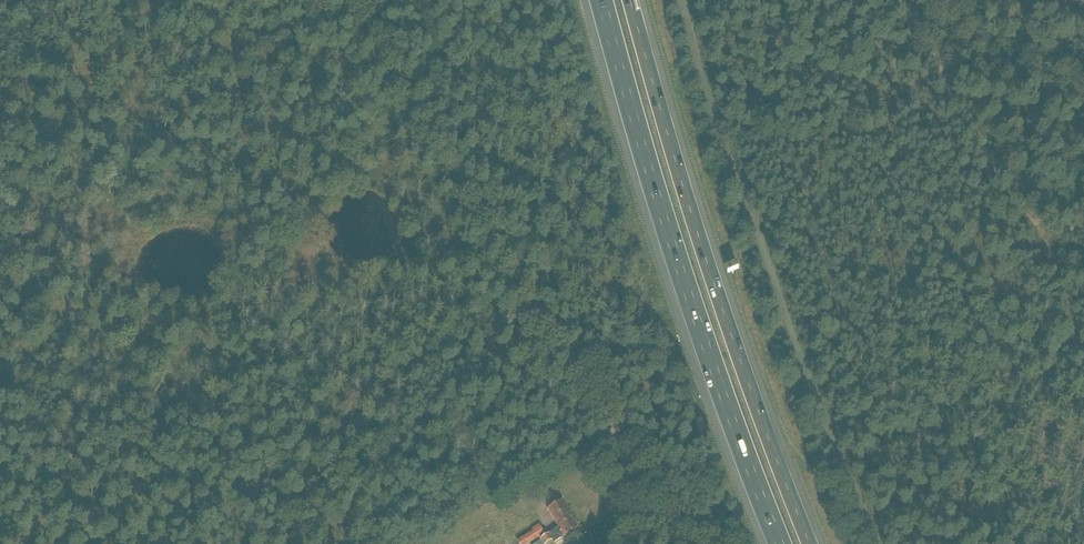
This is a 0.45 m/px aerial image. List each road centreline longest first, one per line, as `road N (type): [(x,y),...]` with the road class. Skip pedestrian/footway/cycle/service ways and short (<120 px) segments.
road 1 (track): [(677,543),(351,0)]
road 2 (motorway): [(810,543),(722,308),(630,0)]
road 3 (motorway): [(601,0),(689,294),(780,543)]
road 4 (track): [(409,90),(173,372)]
road 5 (track): [(1028,206),(899,0)]
road 6 (track): [(135,420),(214,444),(290,484),(335,543)]
road 7 (track): [(0,217),(173,372)]
road 8 (track): [(135,420),(30,543)]
road 9 (track): [(954,86),(1083,1)]

